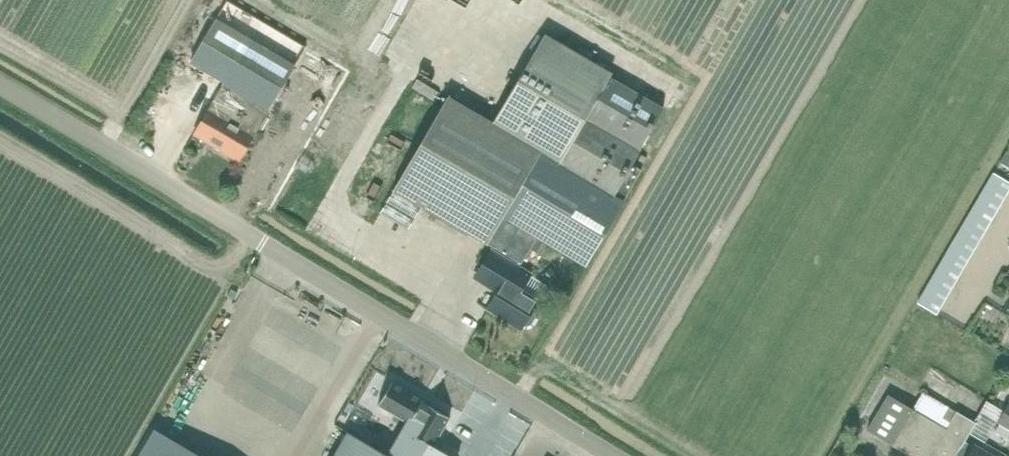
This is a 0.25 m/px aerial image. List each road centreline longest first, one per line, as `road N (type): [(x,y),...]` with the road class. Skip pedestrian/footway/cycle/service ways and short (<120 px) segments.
road 1 (unclassified): [(624,455),(0,93)]

